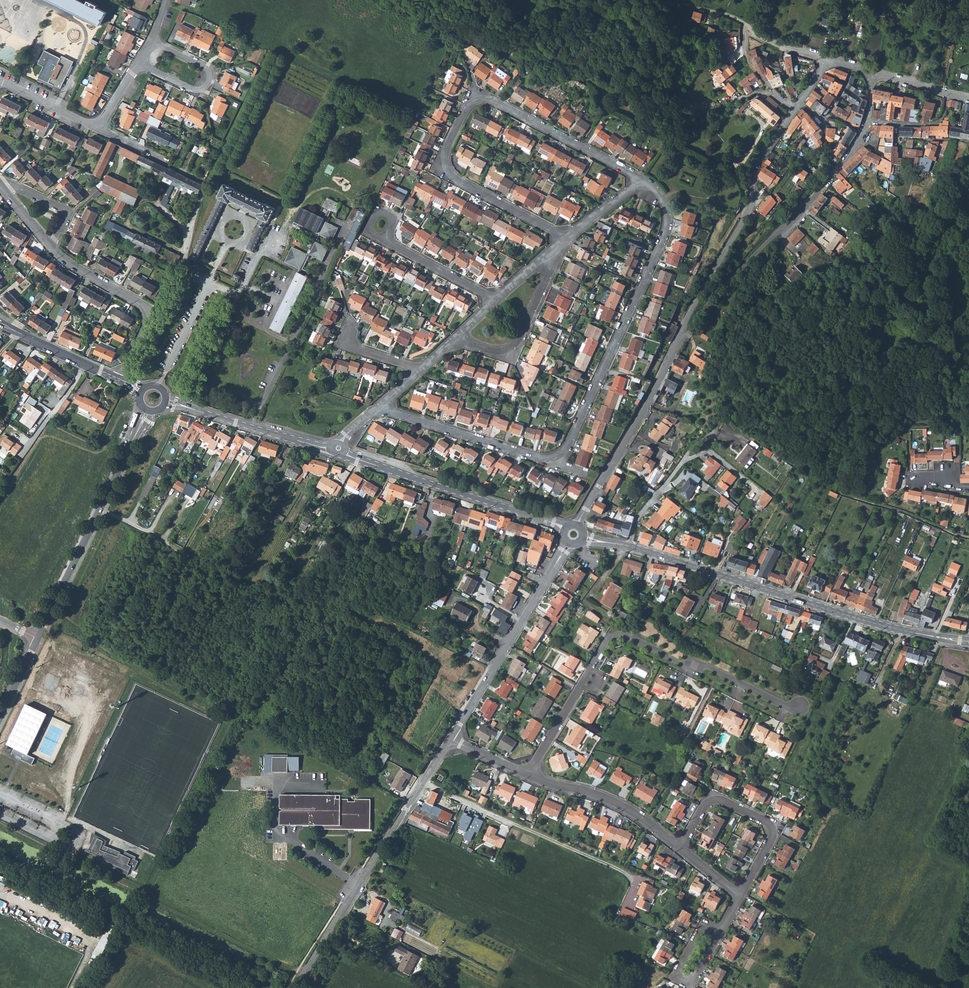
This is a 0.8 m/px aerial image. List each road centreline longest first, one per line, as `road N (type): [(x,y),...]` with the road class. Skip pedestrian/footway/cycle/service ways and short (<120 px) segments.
road 1 (tertiary): [(968,641),(864,622),(582,537)]
road 2 (residential): [(563,242),(450,173),(448,144),(469,107),(499,104),(644,182)]
road 3 (residential): [(799,709),(613,639),(531,778)]
road 4 (residential): [(547,460),(569,445),(665,233),(665,205),(644,182)]
road 5 (residential): [(451,739),(296,987)]
road 6 (residential): [(868,122),(819,195),(681,338)]
road 7 (residential): [(681,338),(742,224),(758,161),(794,110)]
road 8 (tertiary): [(147,409),(38,639)]
road 9 (tertiary): [(565,529),(345,450)]
road 10 (residential): [(568,543),(451,739)]
road 11 (residential): [(681,338),(578,525)]
road 12 (residential): [(681,850),(709,803),(720,800),(768,823),(771,838),(740,897)]
road 13 (residential): [(121,379),(147,316),(52,245)]
road 14 (residential): [(379,409),(547,460)]
road 15 (tertiary): [(333,446),(164,400)]
road 16 (residential): [(531,778),(611,800),(681,850)]
road 17 (residential): [(456,339),(499,352),(518,343),(552,252)]
road 18 (residential): [(139,64),(193,92),(206,87),(203,67),(152,43)]
road 19 (tertiary): [(121,379),(0,323)]
road 20 (residential): [(494,301),(388,244)]

